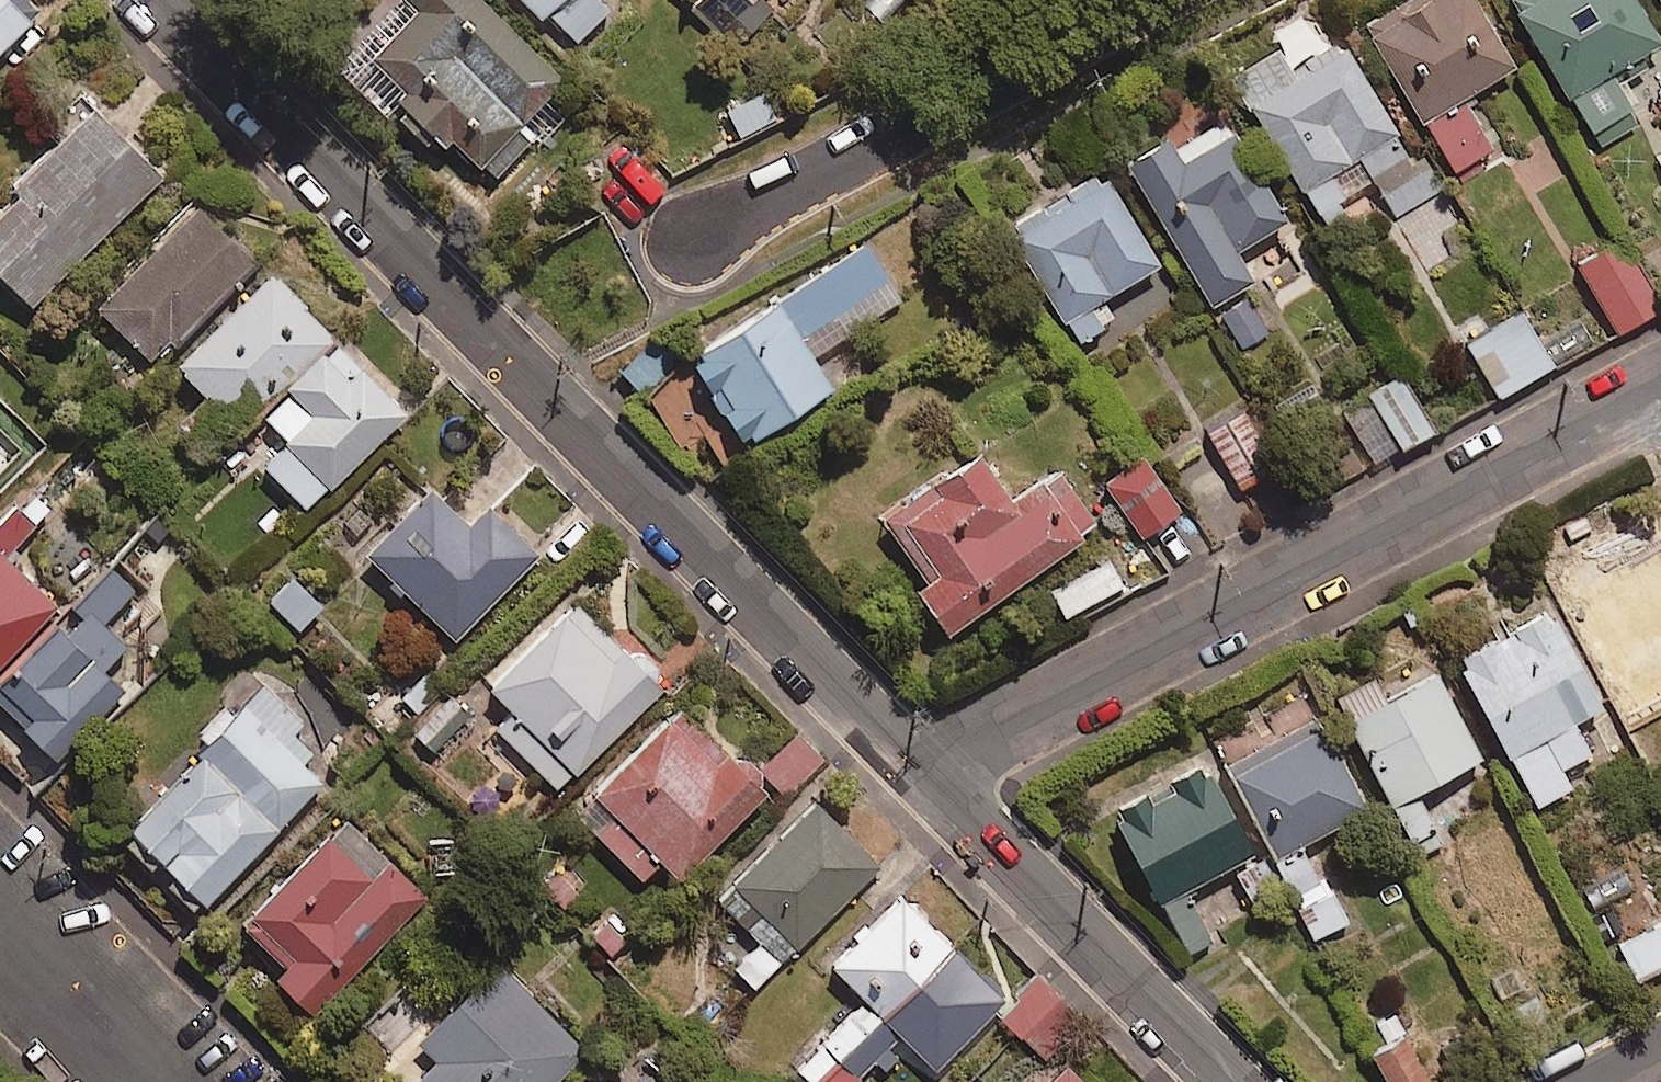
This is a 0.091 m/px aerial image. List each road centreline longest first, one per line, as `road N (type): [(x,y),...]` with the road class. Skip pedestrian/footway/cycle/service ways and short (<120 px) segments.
road 1 (tertiary): [(157,0),(922,773)]
road 2 (residential): [(922,773),(1660,377)]
road 3 (residential): [(1153,0),(686,247)]
road 4 (tertiary): [(922,773),(1220,1081)]
road 5 (residential): [(163,1081),(0,917)]

